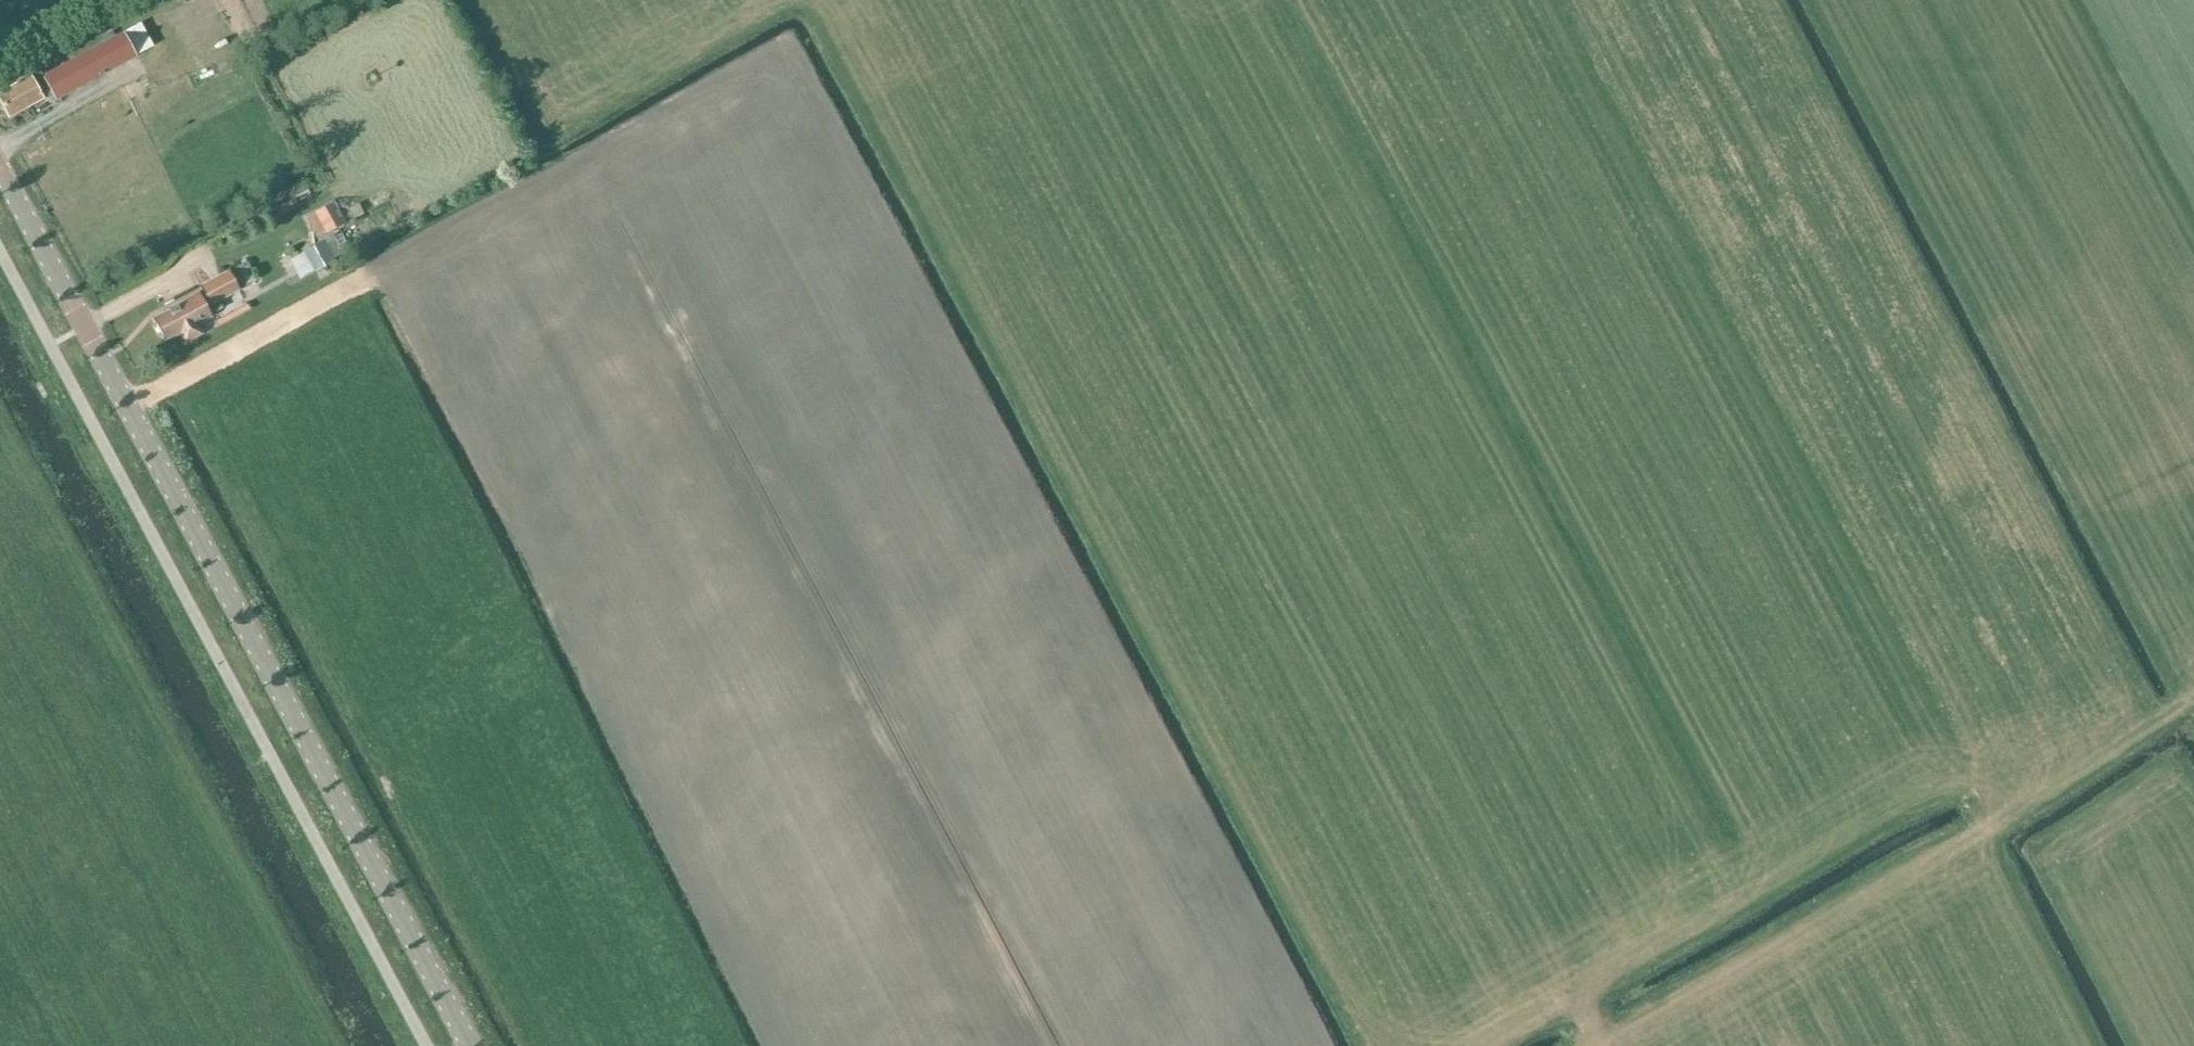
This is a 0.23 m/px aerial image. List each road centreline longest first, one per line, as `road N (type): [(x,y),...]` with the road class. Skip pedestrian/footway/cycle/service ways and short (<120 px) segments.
road 1 (tertiary): [(470,1045),(0,170)]

